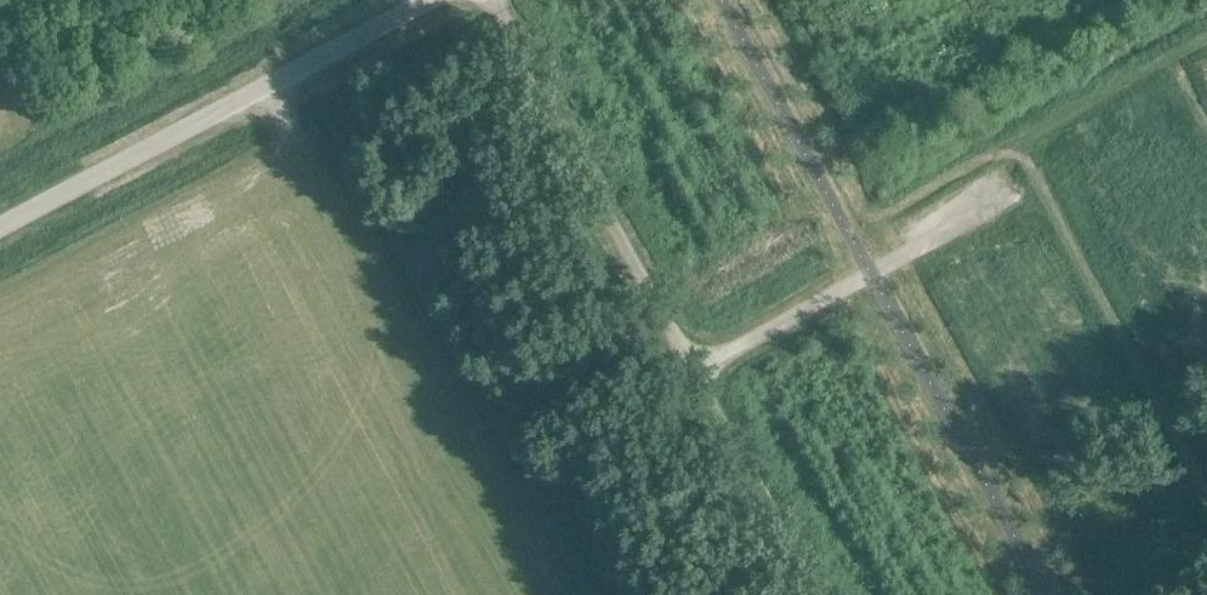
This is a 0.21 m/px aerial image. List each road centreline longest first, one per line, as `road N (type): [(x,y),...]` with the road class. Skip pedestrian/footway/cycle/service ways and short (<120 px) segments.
road 1 (unclassified): [(823,594),(492,0)]
road 2 (unclassified): [(421,0),(0,226)]

